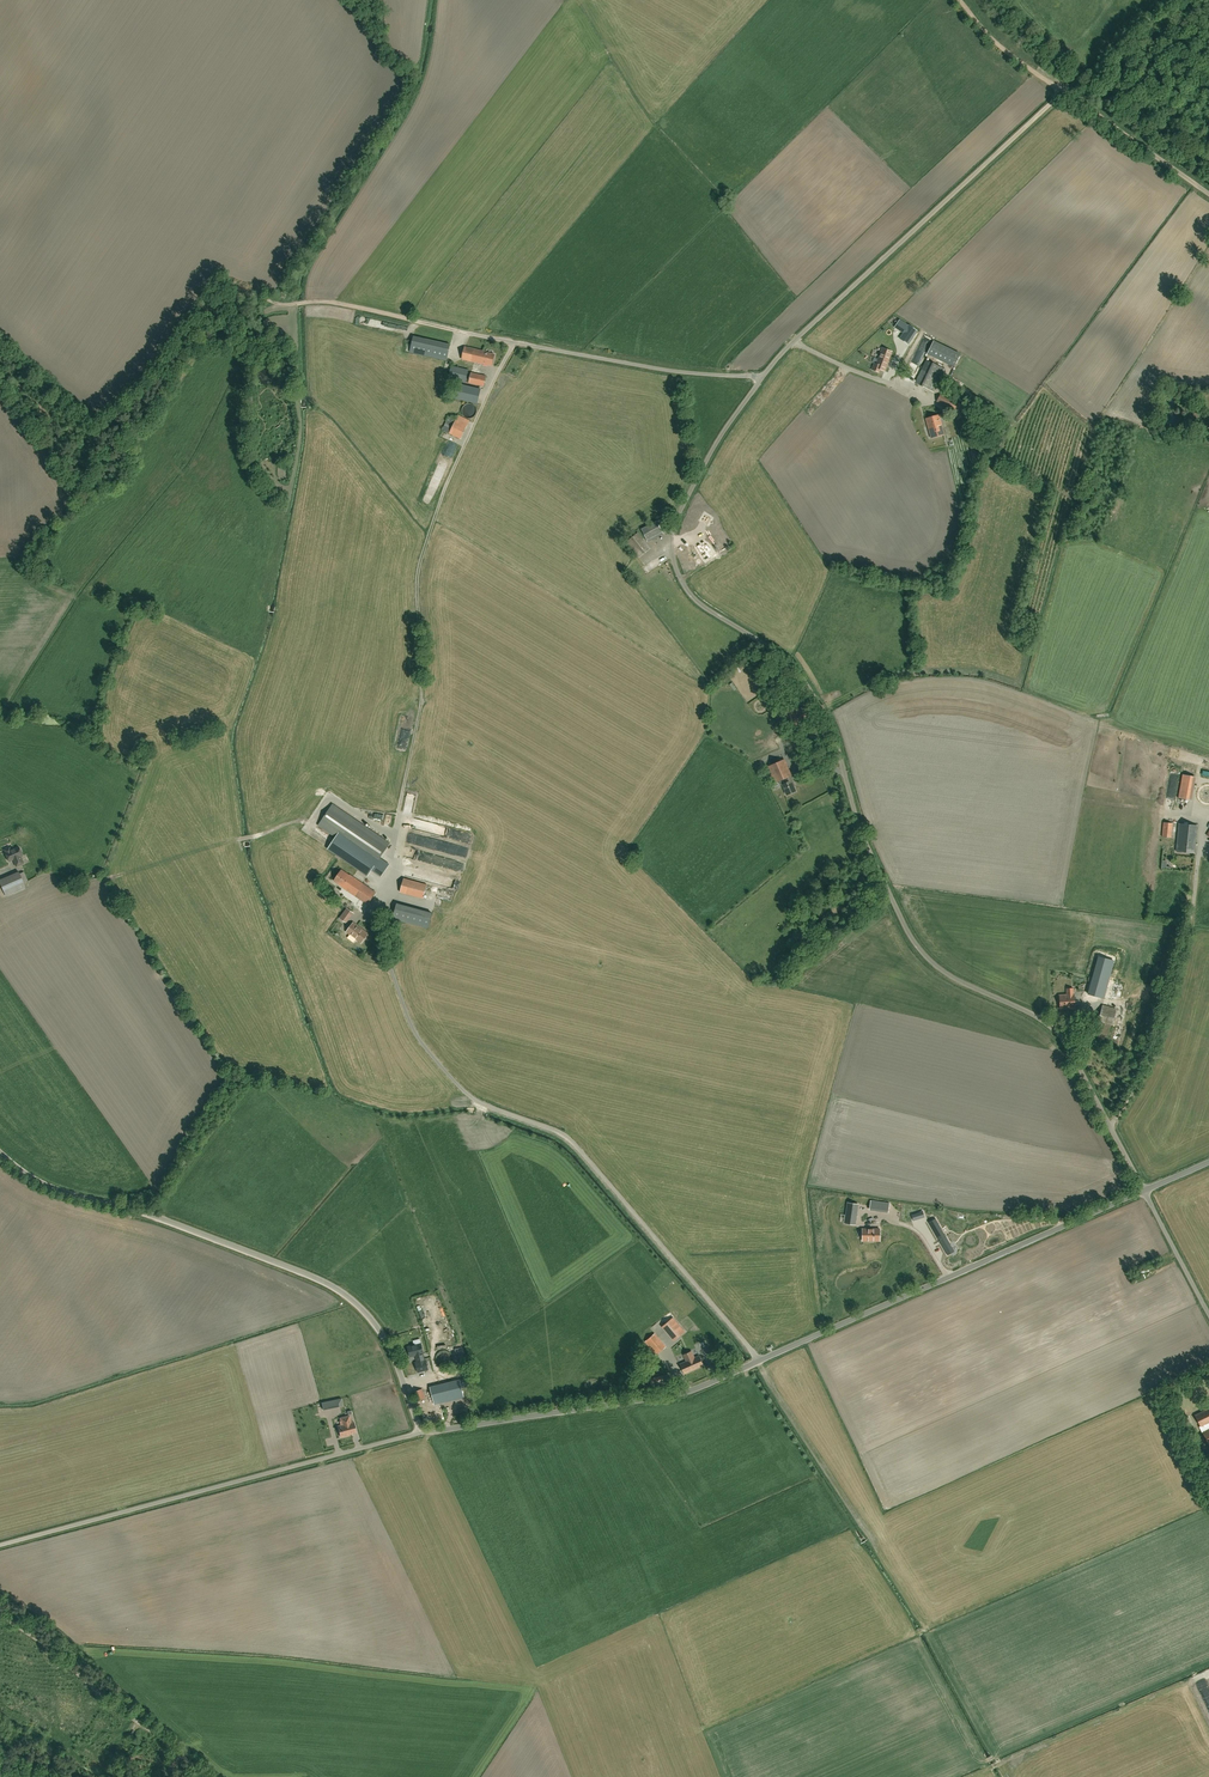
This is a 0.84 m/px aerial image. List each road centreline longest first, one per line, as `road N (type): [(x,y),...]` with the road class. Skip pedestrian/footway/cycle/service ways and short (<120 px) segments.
road 1 (unclassified): [(1110,1129),(1056,1034),(952,979),(915,949),(806,681),(788,660),(699,606),(670,556),(673,523),(762,379)]
road 2 (track): [(389,955),(378,916),(421,702),(418,568),(442,495),(514,343)]
road 3 (unclassified): [(758,1361),(573,1144),(536,1121),(486,1108),(459,1083),(411,1019),(389,955)]
road 4 (tertiary): [(422,1432),(387,1339),(353,1300),(166,1222),(53,1190),(0,1152)]
road 5 (unclassified): [(0,1545),(422,1432)]
road 6 (tertiary): [(758,1361),(1144,1192)]
road 7 (unclassified): [(762,379),(1064,91)]
road 8 (track): [(301,304),(234,296),(101,424),(0,347)]
road 9 (tertiary): [(422,1432),(693,1391),(758,1361)]
road 10 (unclassified): [(762,379),(451,329)]
road 11 (unclassified): [(1110,1129),(1144,1072),(1197,863)]
road 12 (track): [(183,1753),(0,1613)]
road 13 (unclassified): [(1208,193),(1064,91)]
road 14 (track): [(451,329),(340,303),(301,304)]
road 15 (unclassified): [(1208,1318),(1144,1192)]
road 16 (track): [(960,0),(997,43),(1064,91)]
road 17 (track): [(1208,0),(1098,83)]

